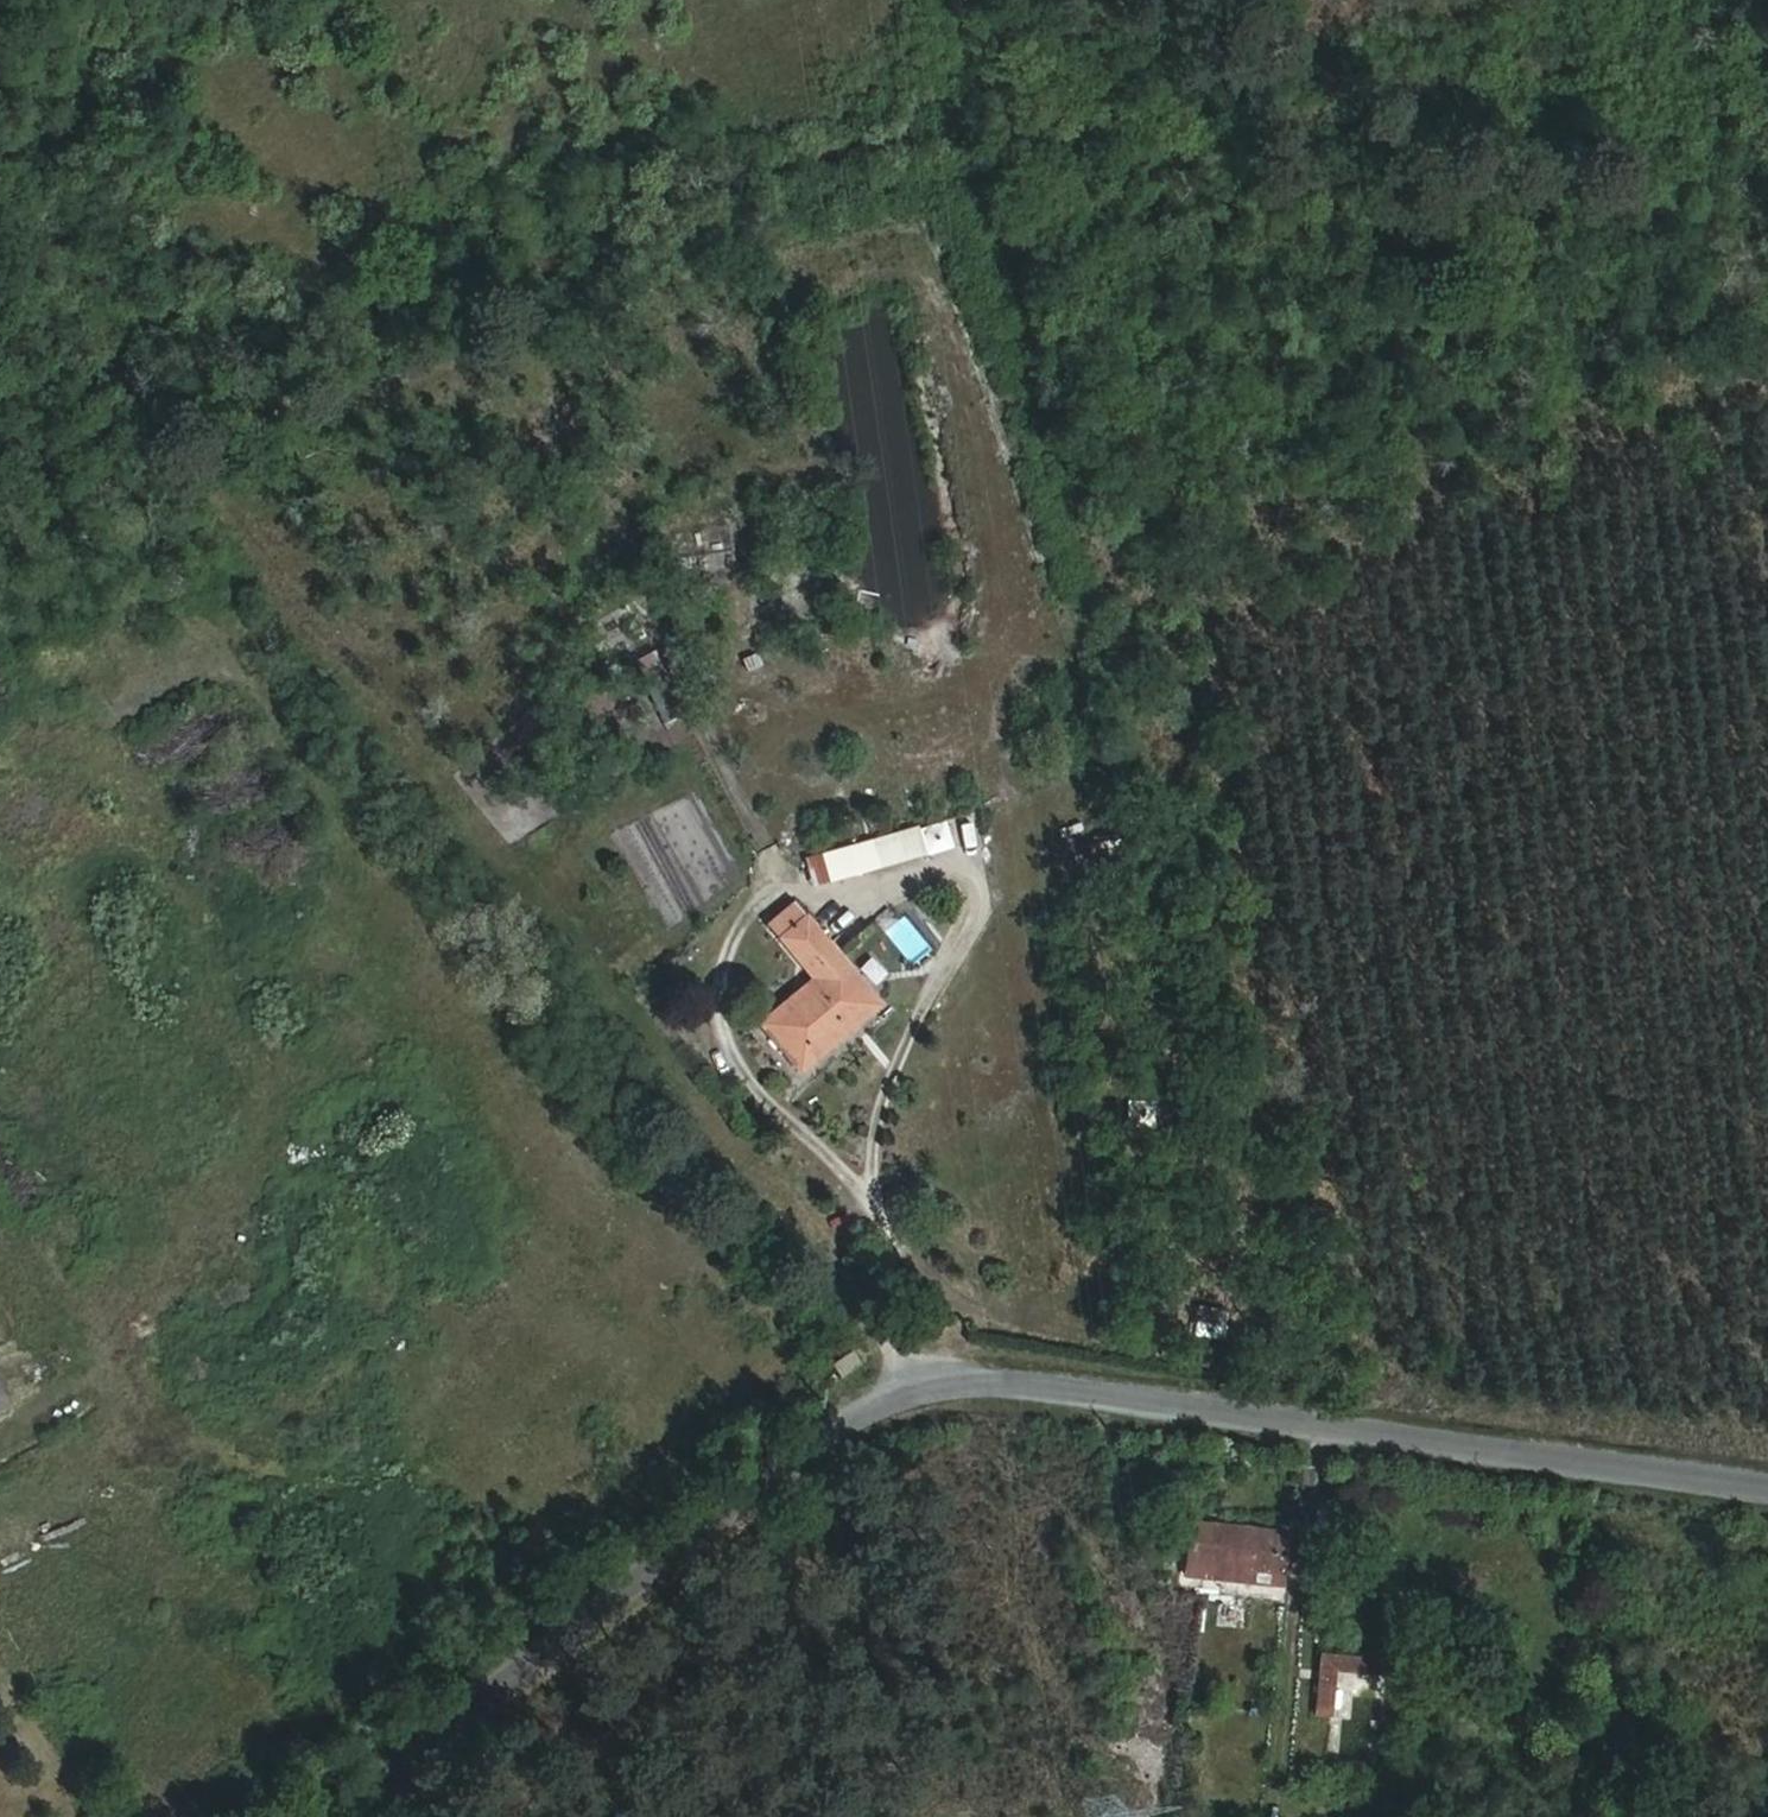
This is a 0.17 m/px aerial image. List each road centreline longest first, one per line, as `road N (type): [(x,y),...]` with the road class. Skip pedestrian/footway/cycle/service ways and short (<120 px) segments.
road 1 (residential): [(1767,1489),(1092,1394),(929,1387),(866,1409),(824,1436),(329,1816)]

